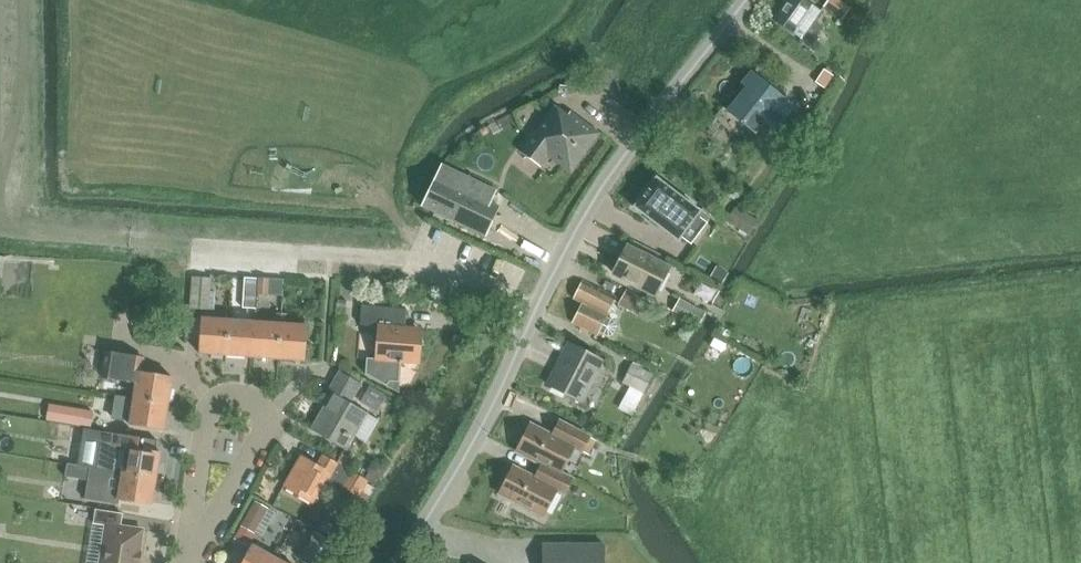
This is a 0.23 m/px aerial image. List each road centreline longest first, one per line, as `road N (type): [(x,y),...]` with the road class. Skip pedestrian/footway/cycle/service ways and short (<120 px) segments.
road 1 (unclassified): [(400,562),(486,420),(588,215),(747,0)]
road 2 (unclassified): [(196,536),(267,424),(263,411),(234,400),(210,416)]
road 3 (unclassified): [(210,416),(196,536)]

